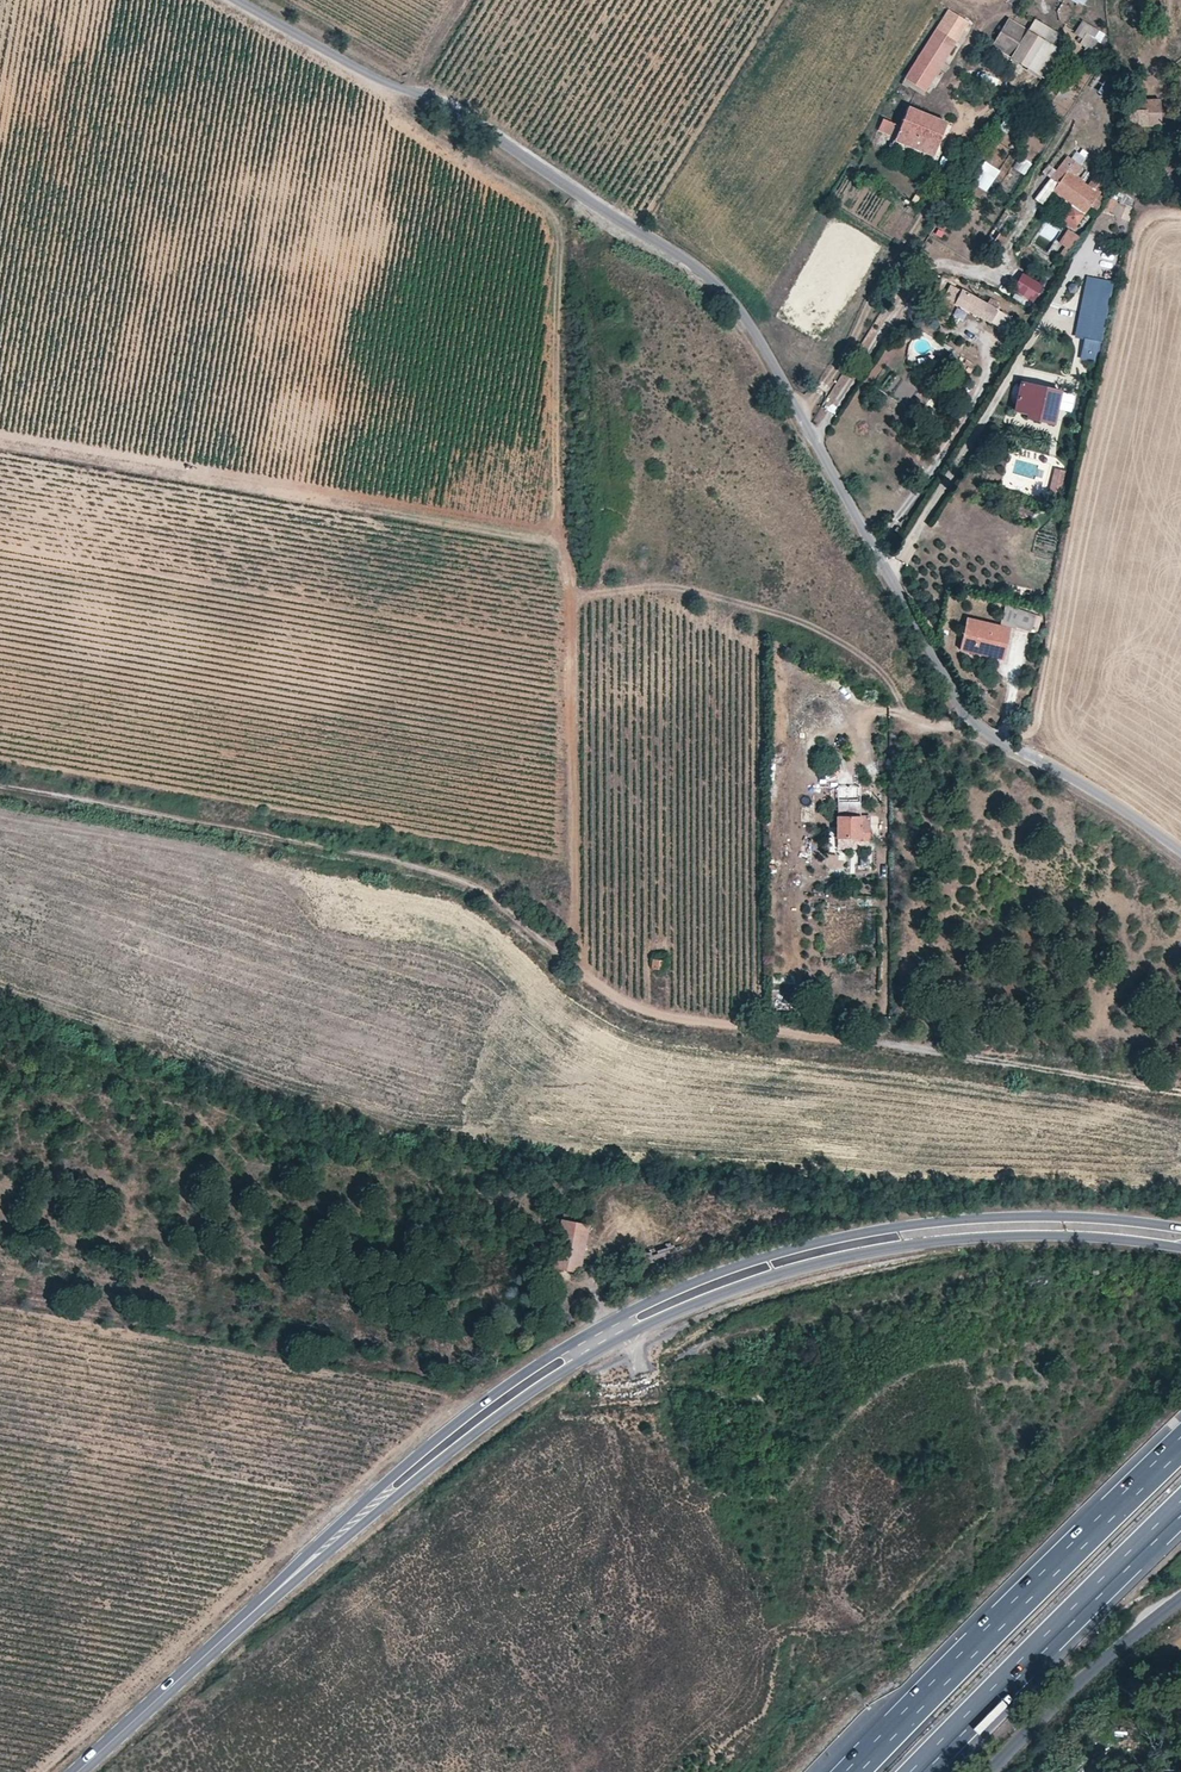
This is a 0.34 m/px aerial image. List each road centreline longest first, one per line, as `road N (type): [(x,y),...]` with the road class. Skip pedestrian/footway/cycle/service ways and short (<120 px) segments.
road 1 (unclassified): [(1180,856),(970,719),(738,309),(692,268),(451,113),(371,79),(229,0)]
road 2 (track): [(0,784),(443,874),(504,908),(631,1009),(686,1023),(897,1045),(1180,1094)]
road 3 (tertiary): [(1180,1228),(1049,1216),(928,1222),(820,1241),(678,1288),(586,1332),(469,1413),(255,1608)]
road 4 (tertiary): [(255,1608),(579,1362),(678,1310),(832,1259),(901,1246),(1055,1235),(1180,1246)]
road 5 (track): [(558,952),(572,929),(570,605),(559,480),(565,227),(578,198)]
road 6 (track): [(0,442),(564,542)]
road 7 (motorway): [(1180,1444),(853,1771)]
road 8 (motorway): [(917,1771),(1180,1508)]
road 9 (unclassified): [(992,1771),(1081,1679),(1180,1597)]
road 10 (tertiary): [(255,1608),(74,1771)]

